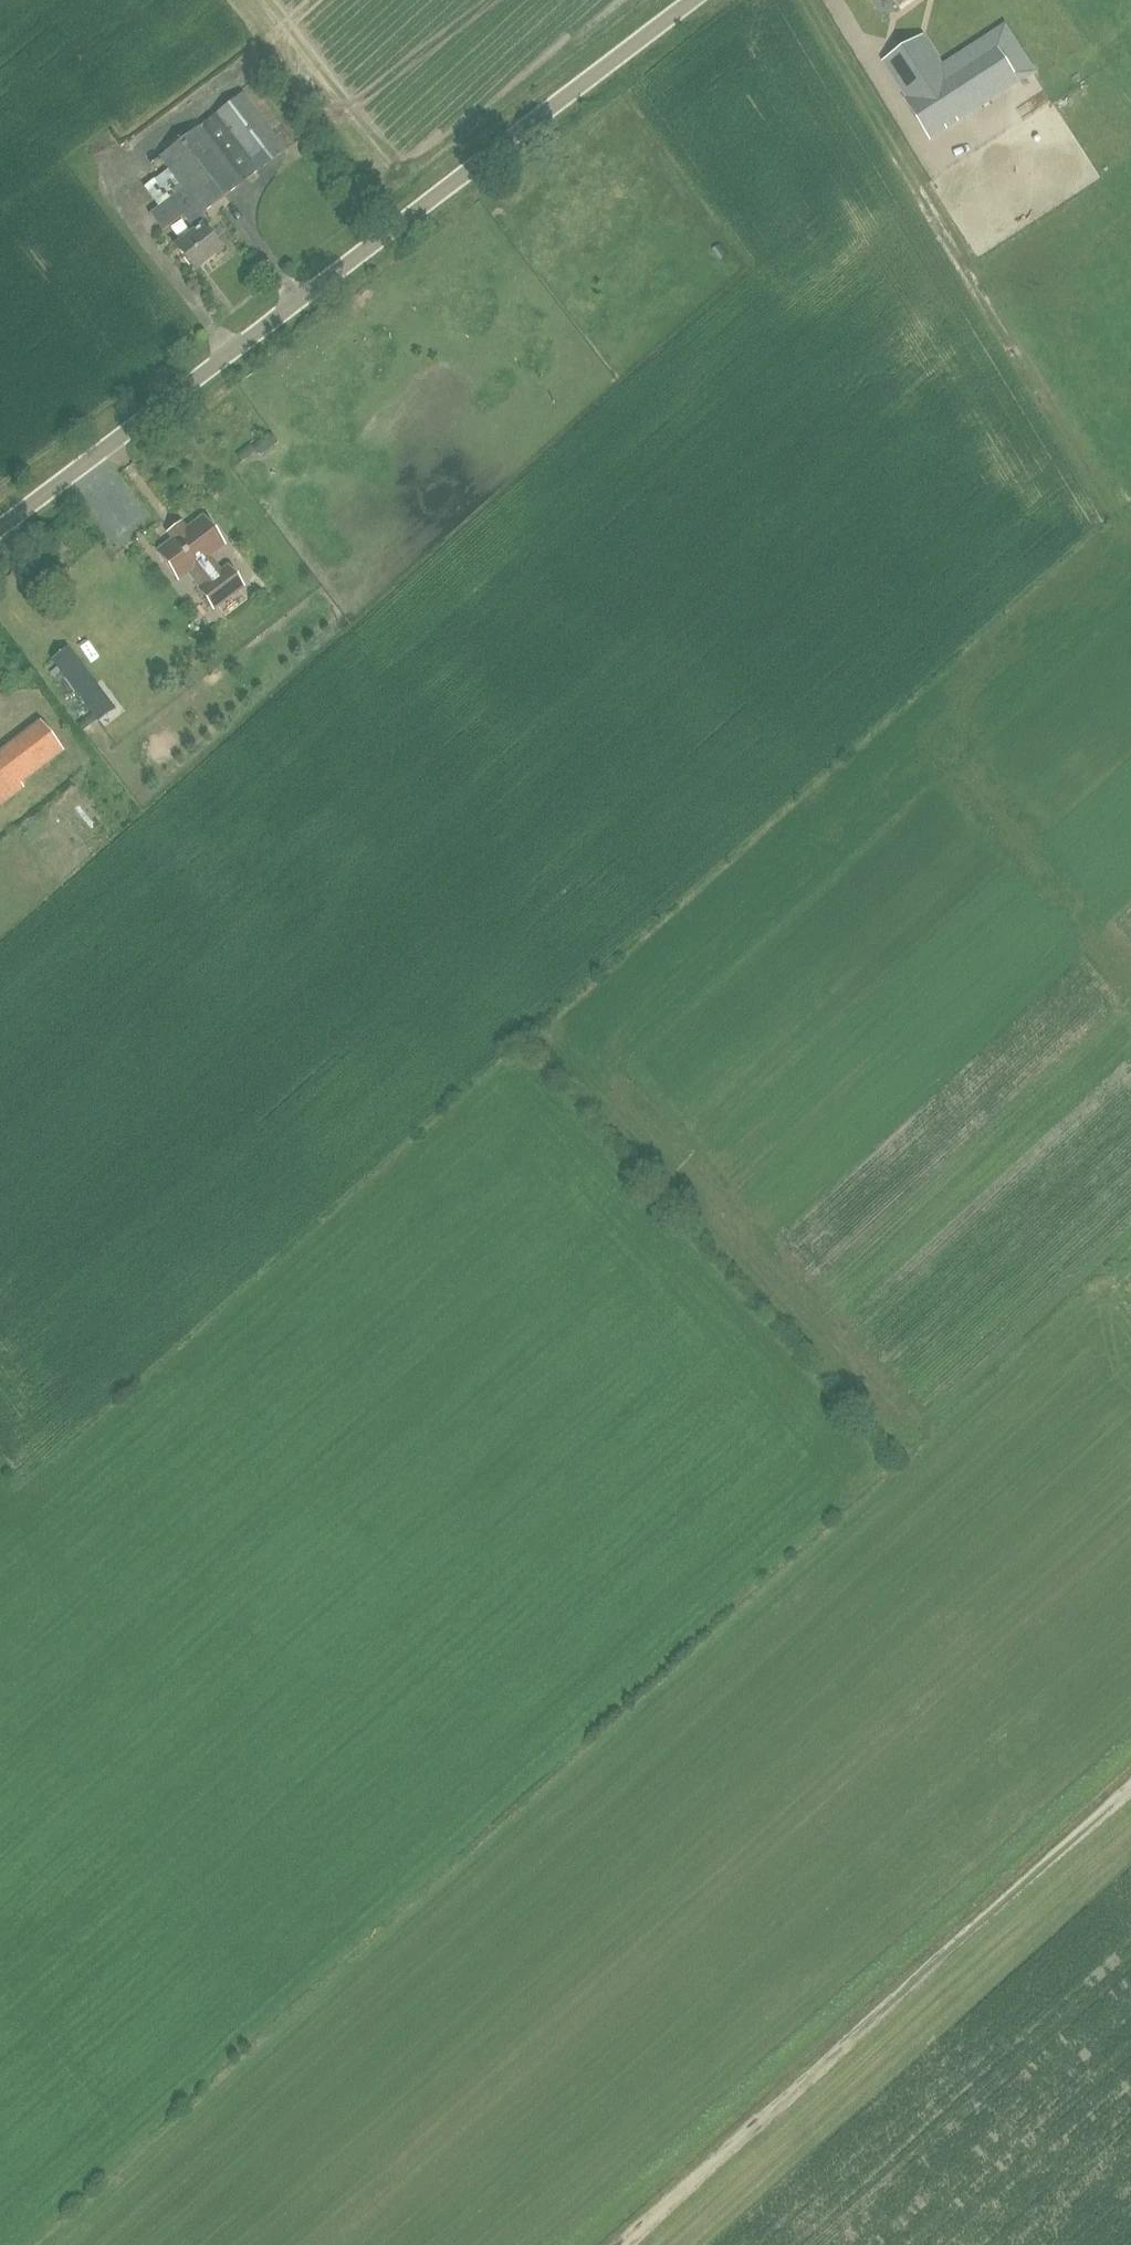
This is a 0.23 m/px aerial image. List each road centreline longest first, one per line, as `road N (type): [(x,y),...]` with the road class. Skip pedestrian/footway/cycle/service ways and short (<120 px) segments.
road 1 (unclassified): [(0,539),(717,0)]

